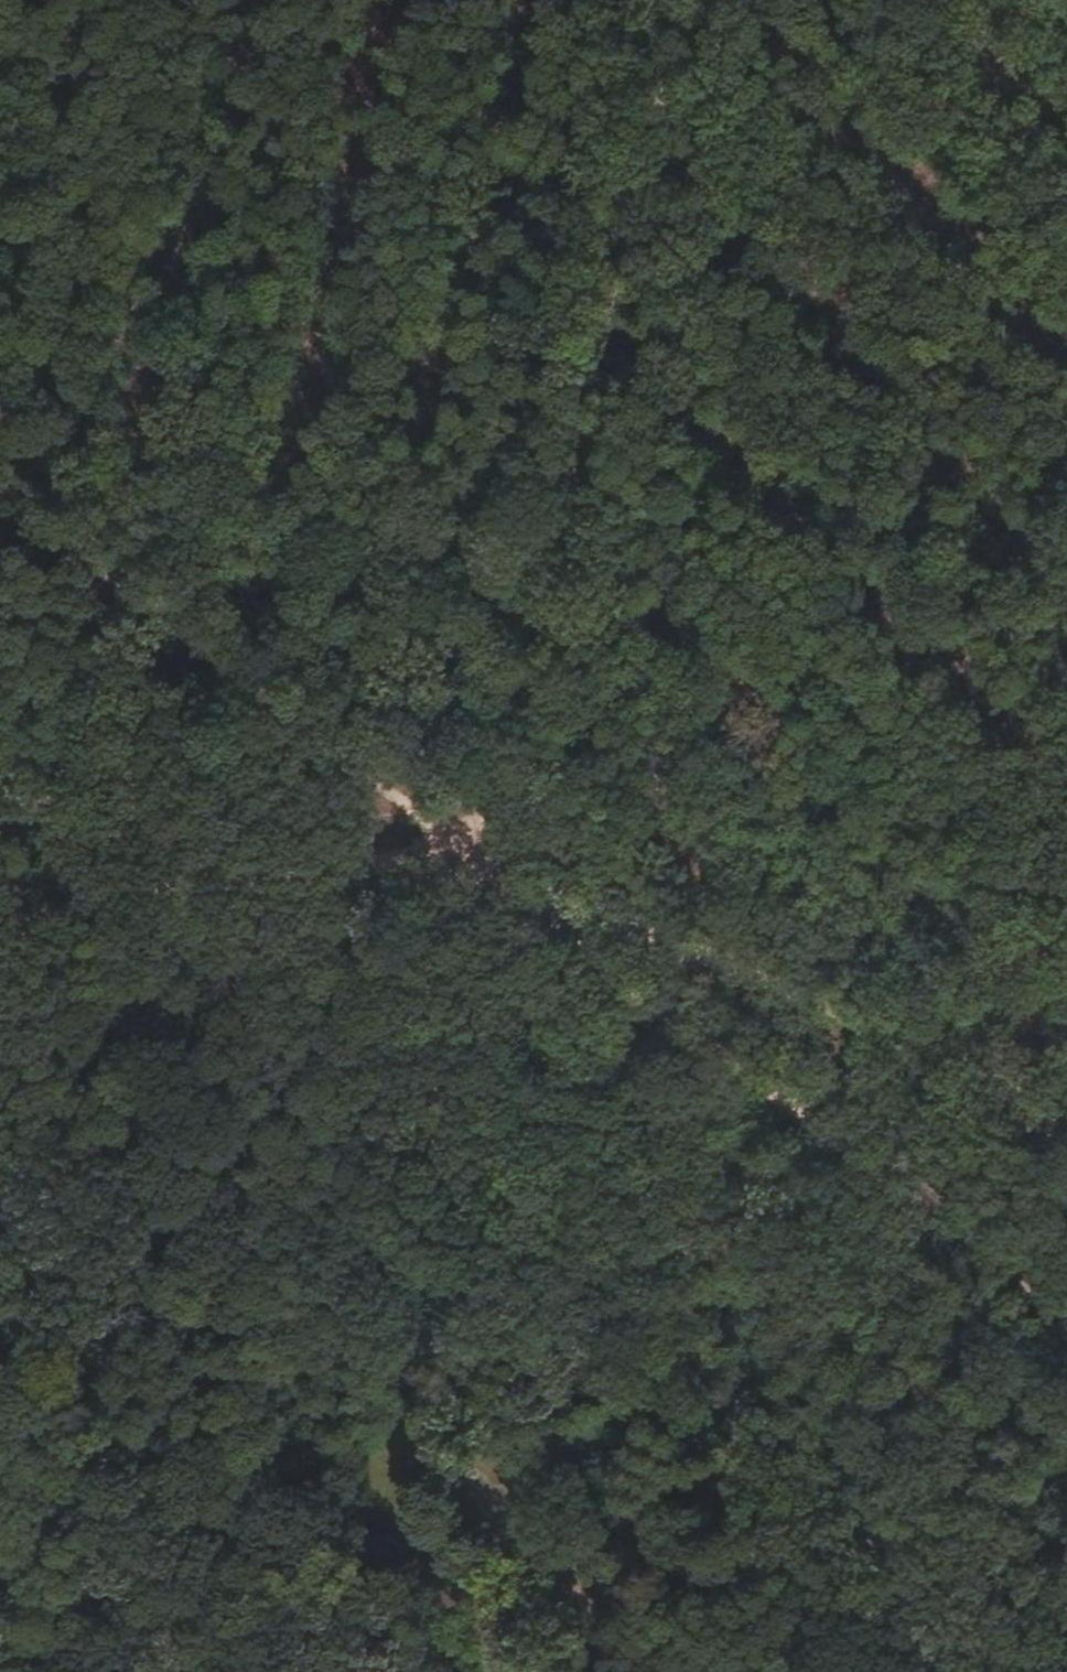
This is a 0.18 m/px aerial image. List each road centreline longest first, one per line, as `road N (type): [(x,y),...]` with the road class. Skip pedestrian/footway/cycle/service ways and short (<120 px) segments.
road 1 (track): [(472,843),(649,930),(856,1006),(1066,1100)]
road 2 (track): [(0,941),(183,881),(472,843)]
road 3 (track): [(0,642),(140,590)]

